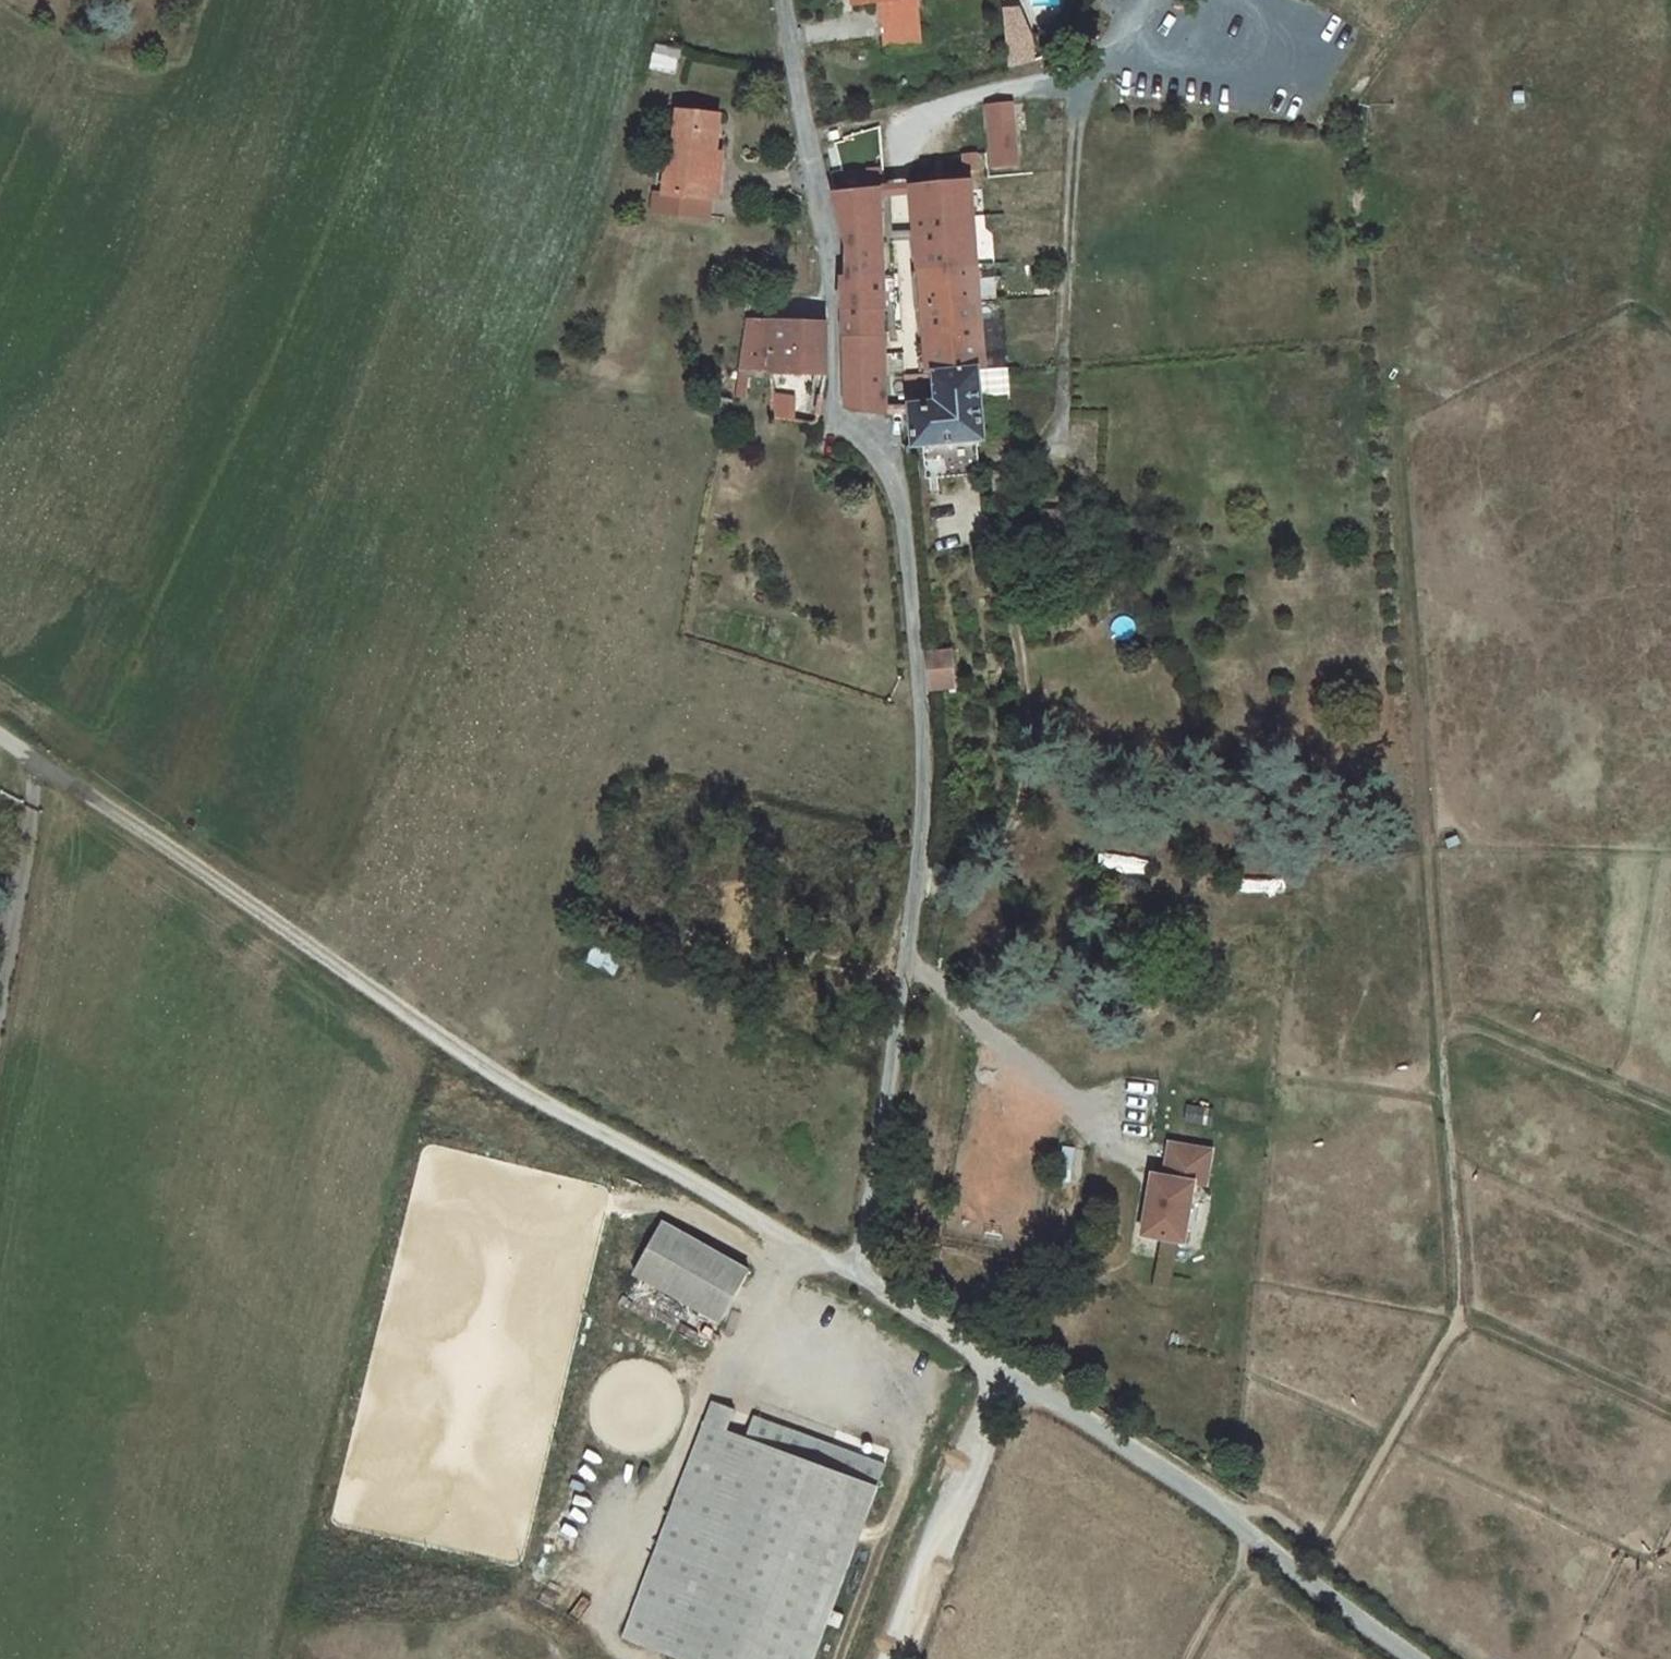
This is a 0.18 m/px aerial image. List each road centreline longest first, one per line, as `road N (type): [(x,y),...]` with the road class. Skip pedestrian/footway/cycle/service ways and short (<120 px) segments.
road 1 (unclassified): [(788,0),(835,255),(835,406),(886,460),(903,511),(920,715),(917,882),(864,1246),(853,1273)]
road 2 (track): [(996,1365),(733,1202),(518,1089),(35,757)]
road 3 (track): [(1417,1658),(1169,1471),(996,1365)]
road 4 (track): [(996,1365),(888,1658)]

